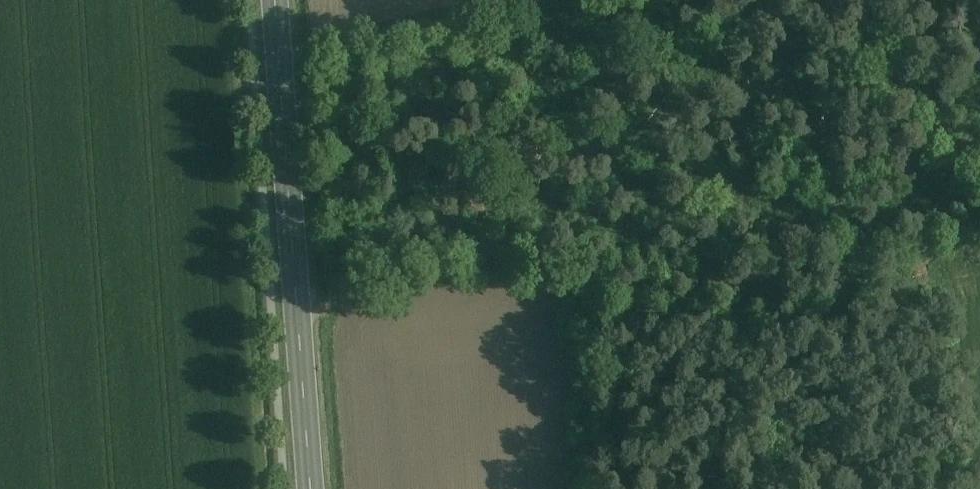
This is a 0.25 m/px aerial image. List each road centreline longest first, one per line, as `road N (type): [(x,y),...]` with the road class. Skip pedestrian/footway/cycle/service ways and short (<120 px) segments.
road 1 (secondary): [(310,488),(276,0)]

